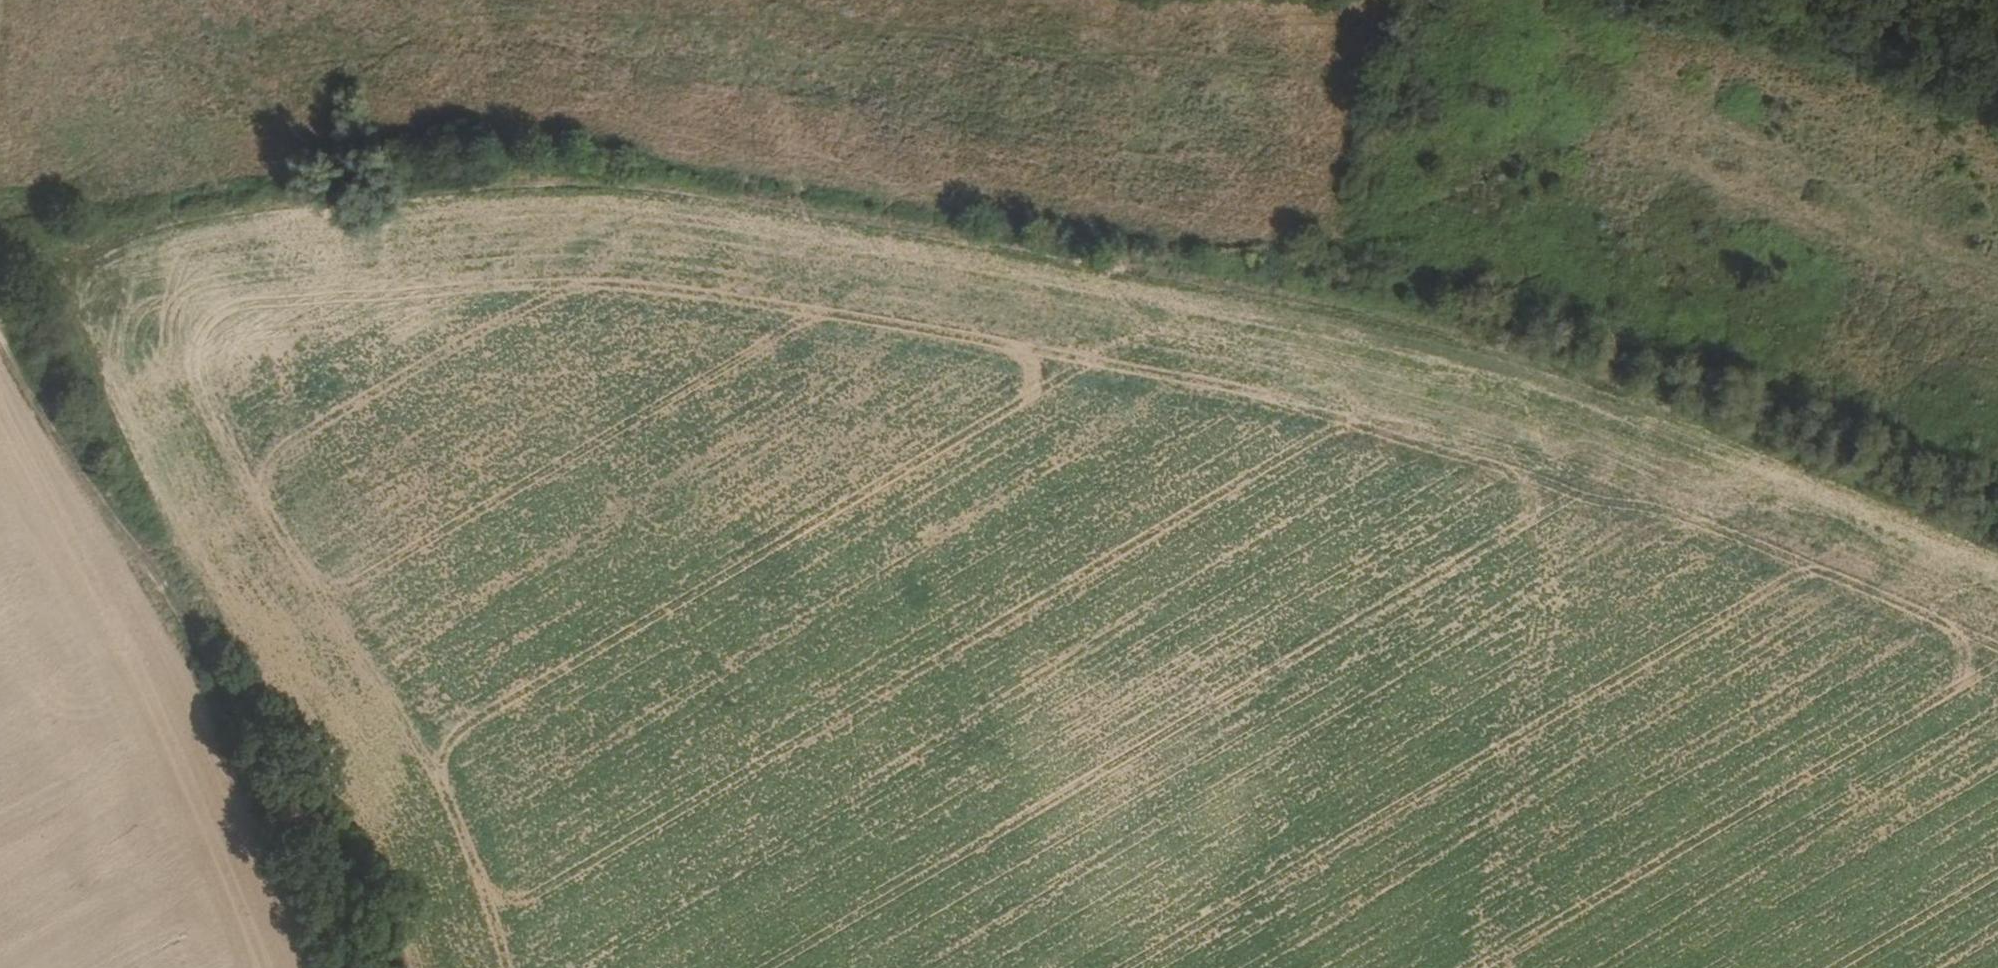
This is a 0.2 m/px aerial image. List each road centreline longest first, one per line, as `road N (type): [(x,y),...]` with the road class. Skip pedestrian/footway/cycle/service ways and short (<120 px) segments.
road 1 (track): [(0,332),(19,377),(190,639),(263,788),(327,967)]
road 2 (track): [(1543,0),(1591,74),(1760,152),(1997,292)]

